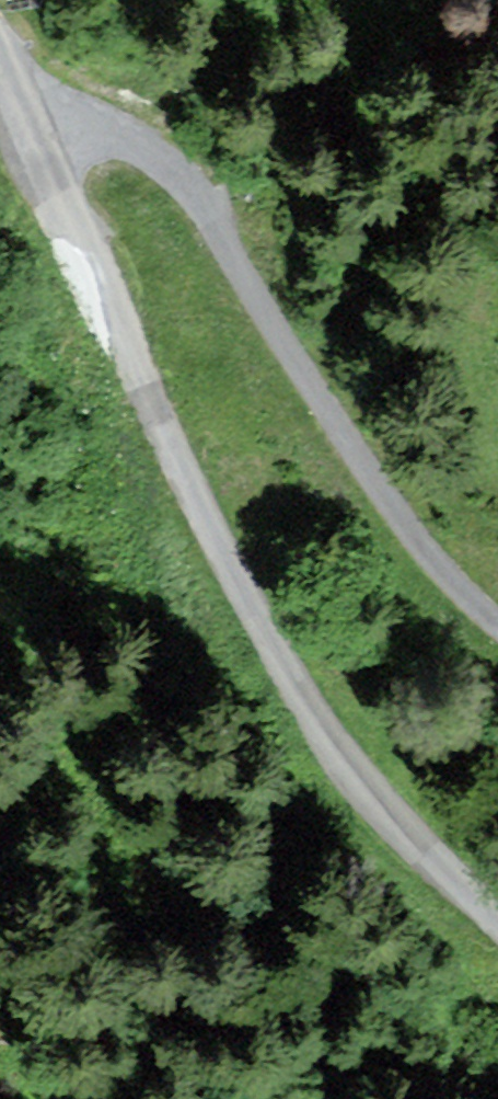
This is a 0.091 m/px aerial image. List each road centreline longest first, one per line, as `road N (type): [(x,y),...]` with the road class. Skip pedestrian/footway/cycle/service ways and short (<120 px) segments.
road 1 (unclassified): [(497,925),(386,824),(299,703),(109,321),(0,52)]
road 2 (track): [(31,129),(96,131),(138,142),(175,166),(204,201),(325,410),(450,579),(497,621)]

